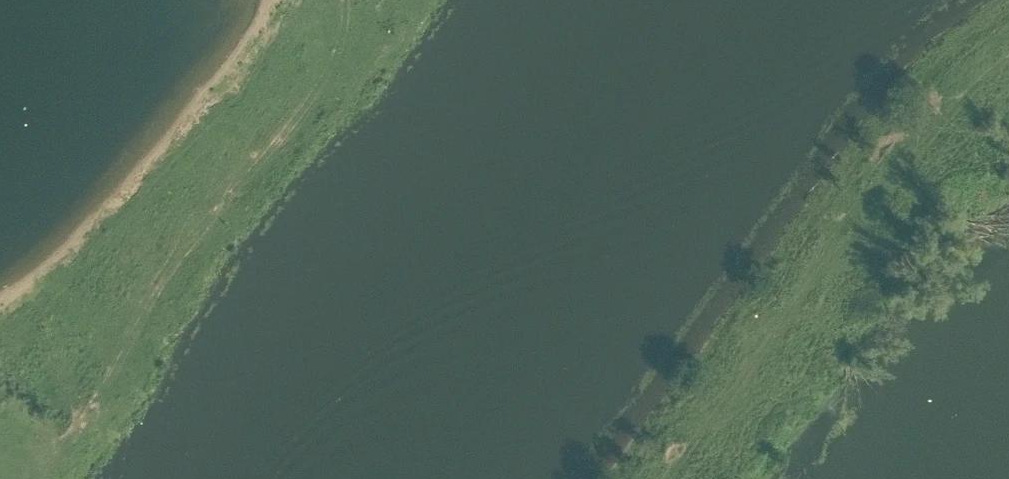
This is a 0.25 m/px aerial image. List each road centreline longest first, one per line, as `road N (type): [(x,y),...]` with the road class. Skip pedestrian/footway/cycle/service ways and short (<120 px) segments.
road 1 (track): [(666,478),(877,201),(1008,61)]

